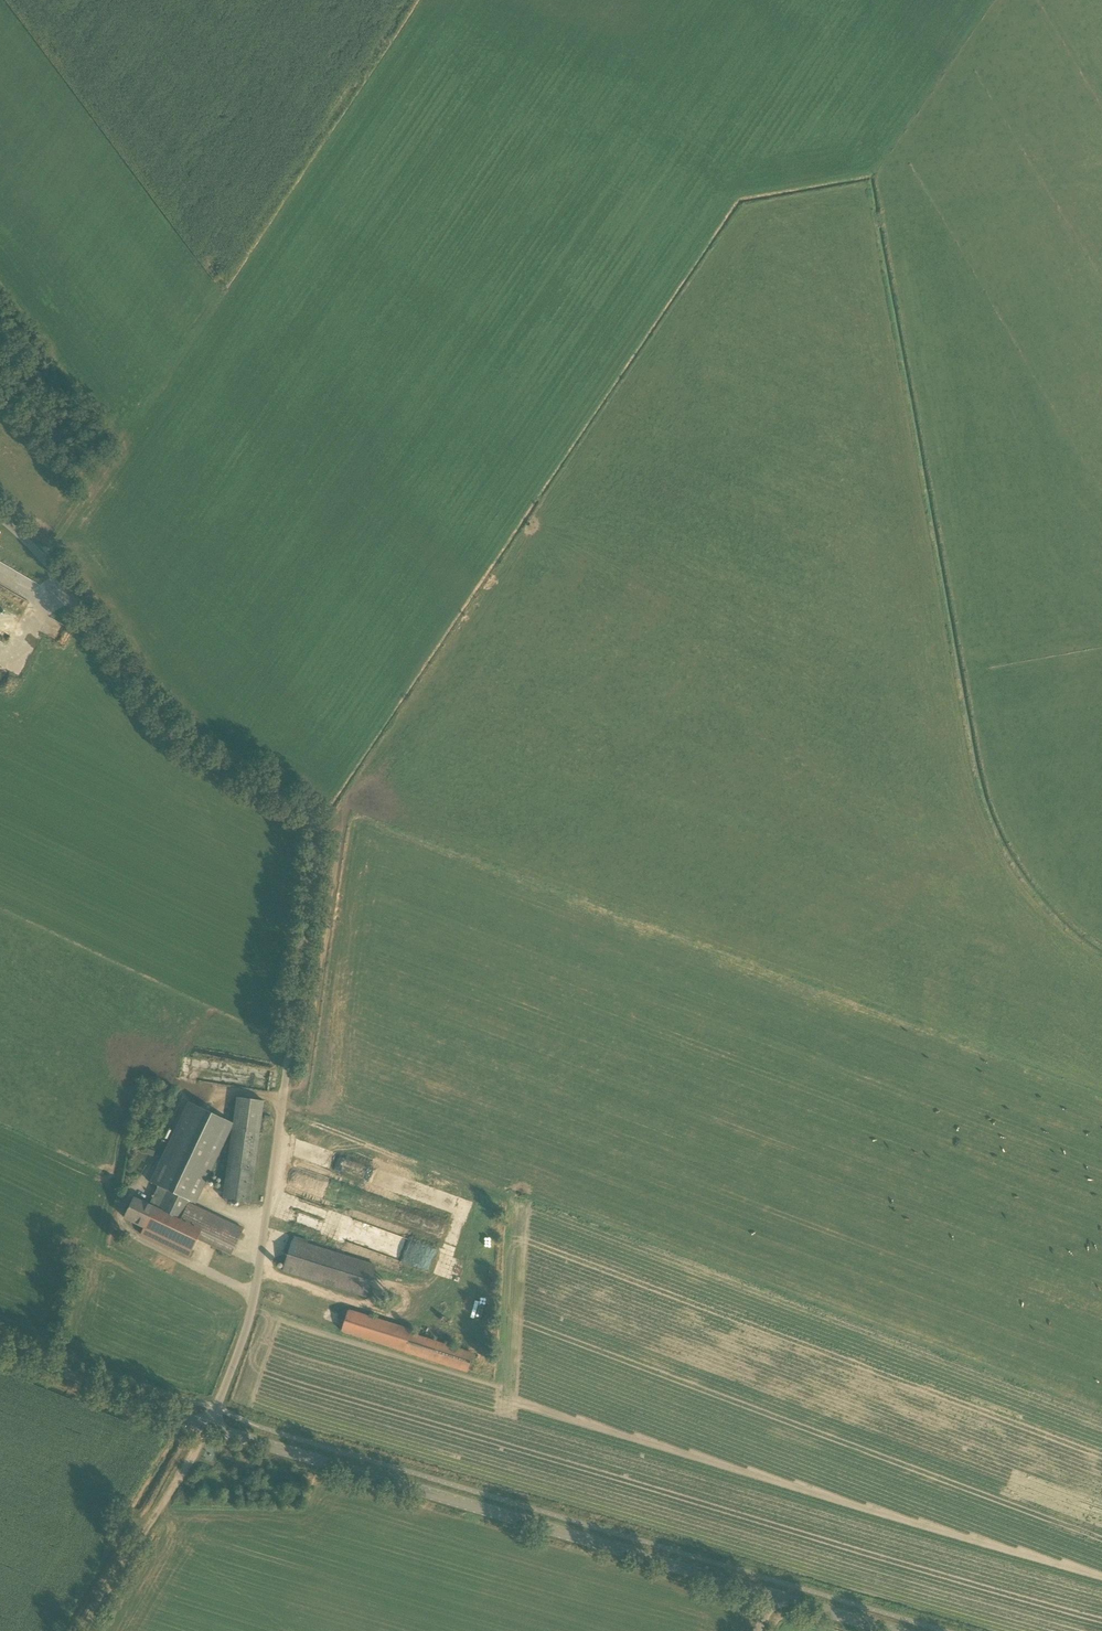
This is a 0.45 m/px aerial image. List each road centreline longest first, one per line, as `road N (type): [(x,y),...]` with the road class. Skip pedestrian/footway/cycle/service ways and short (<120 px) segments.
road 1 (unclassified): [(205,1425),(241,1342),(260,1271),(317,822),(289,797),(195,754),(41,557),(0,518)]
road 2 (track): [(41,557),(411,0)]
road 3 (tertiary): [(777,1596),(205,1425)]
road 4 (track): [(205,1425),(77,1630)]
road 5 (tertiary): [(205,1425),(0,1344)]
road 6 (tertiary): [(896,1630),(777,1596)]

